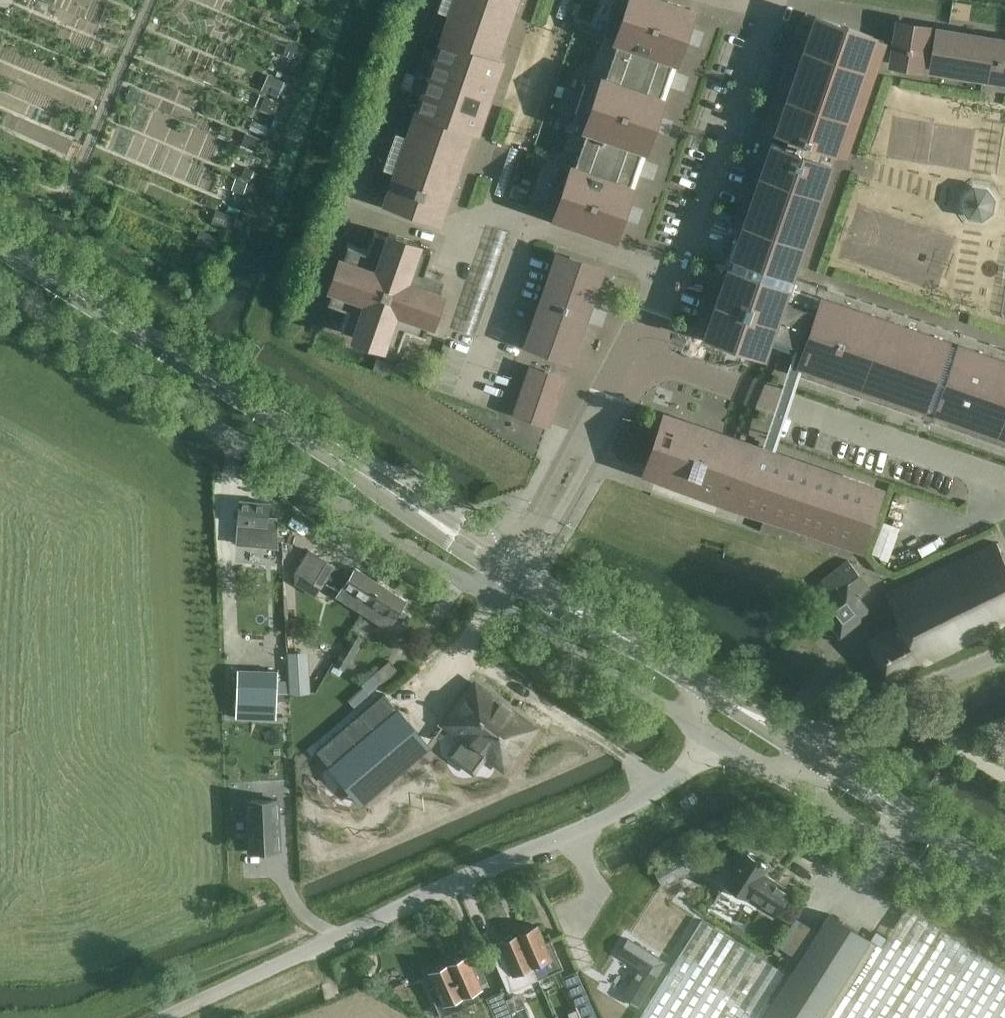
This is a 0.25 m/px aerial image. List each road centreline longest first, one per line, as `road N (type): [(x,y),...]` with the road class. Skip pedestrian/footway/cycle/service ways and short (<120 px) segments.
road 1 (secondary): [(706,687),(0,246)]
road 2 (unclassified): [(686,719),(0,290)]
road 3 (residential): [(163,1017),(616,812),(670,782),(719,740)]
road 4 (secondary): [(1004,877),(819,754)]
road 5 (unclassified): [(819,754),(863,720),(1004,655)]
road 6 (secondary): [(819,754),(706,687)]

